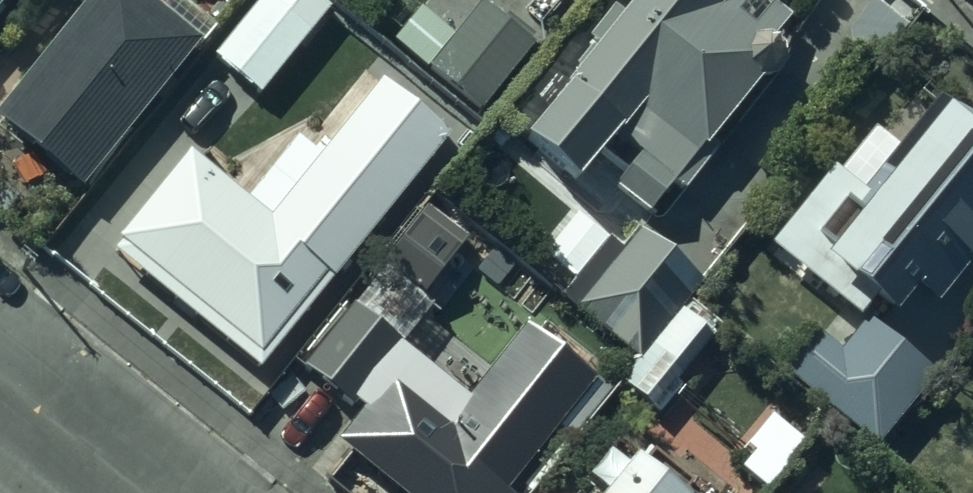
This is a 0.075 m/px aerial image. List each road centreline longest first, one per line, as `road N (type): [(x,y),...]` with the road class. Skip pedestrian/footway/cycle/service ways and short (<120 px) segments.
road 1 (residential): [(0,386),(132,492)]

